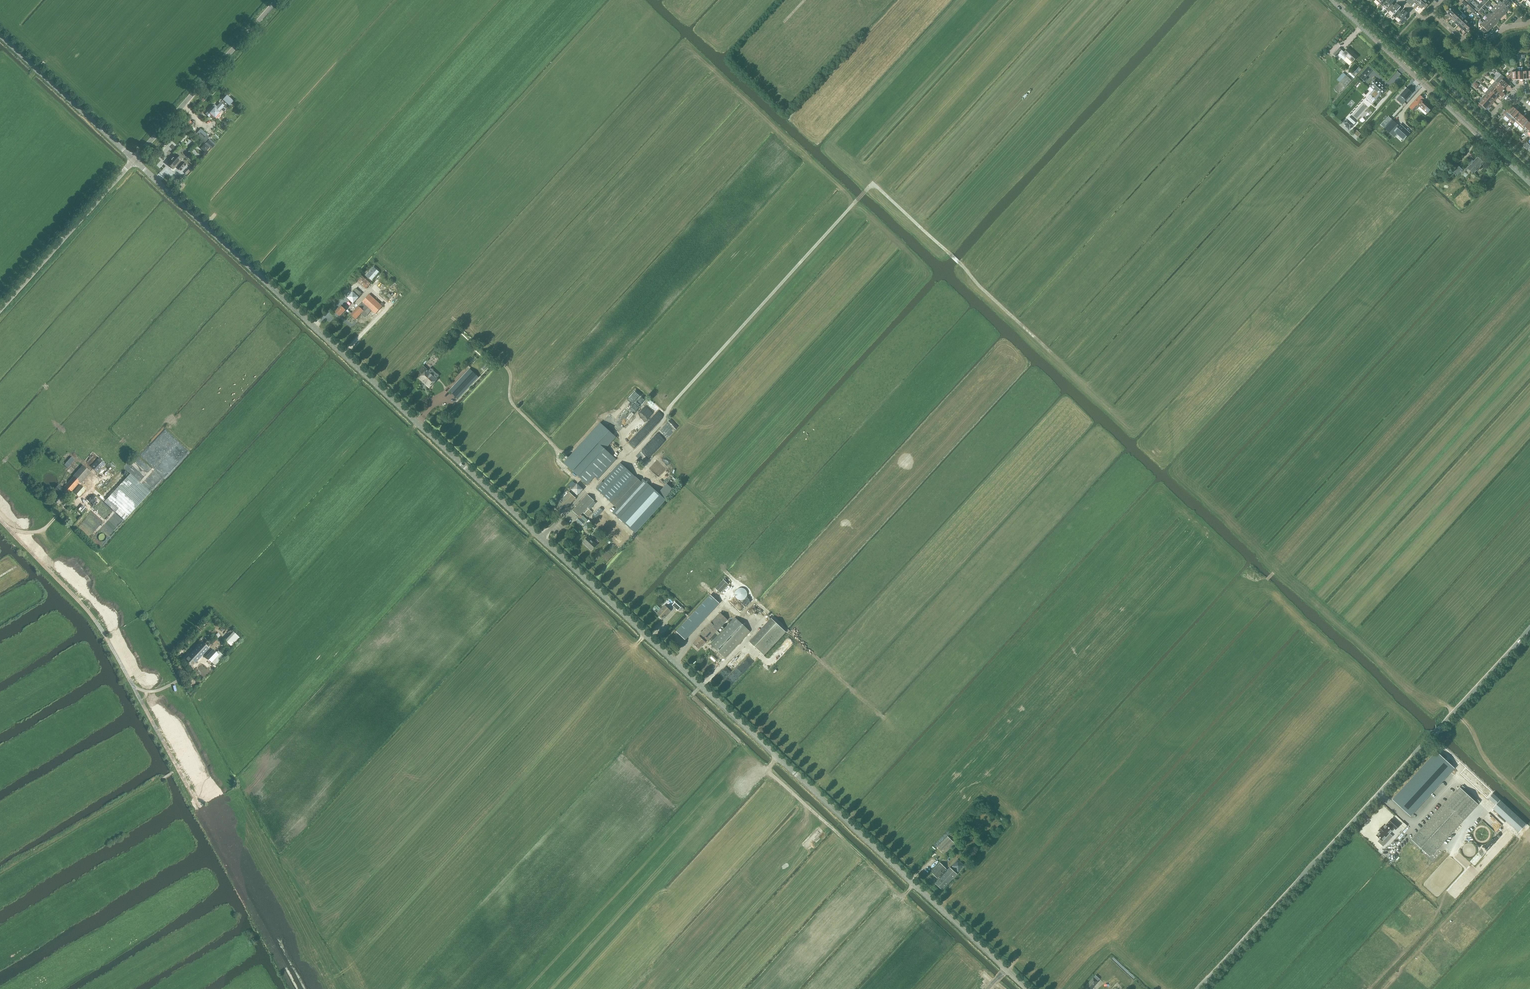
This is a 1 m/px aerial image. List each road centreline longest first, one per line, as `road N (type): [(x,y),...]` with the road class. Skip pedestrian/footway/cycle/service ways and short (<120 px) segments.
road 1 (unclassified): [(1026,988),(133,159)]
road 2 (unclassified): [(1198,988),(1529,630)]
road 3 (track): [(541,539),(665,421),(855,203)]
road 4 (track): [(70,594),(117,561),(152,594),(362,373)]
road 5 (track): [(856,952),(904,896),(692,697),(701,687)]
road 6 (track): [(1138,403),(1123,419),(873,185)]
road 7 (track): [(1274,572),(1418,695),(1468,726),(1485,760),(1529,803)]
road 8 (tertiary): [(1529,185),(1332,0)]
road 9 (track): [(297,988),(178,771)]
road 10 (track): [(587,490),(512,404),(510,373),(441,309)]
road 11 (unclassified): [(133,159),(277,0)]
road 12 (track): [(0,874),(178,771)]
road 13 (unclassified): [(0,311),(133,159)]
road 14 (unclassified): [(133,159),(0,36)]
road 15 (track): [(940,908),(948,901),(977,915),(1015,961),(1054,919)]
road 16 (track): [(627,656),(635,648),(679,694),(641,738)]

